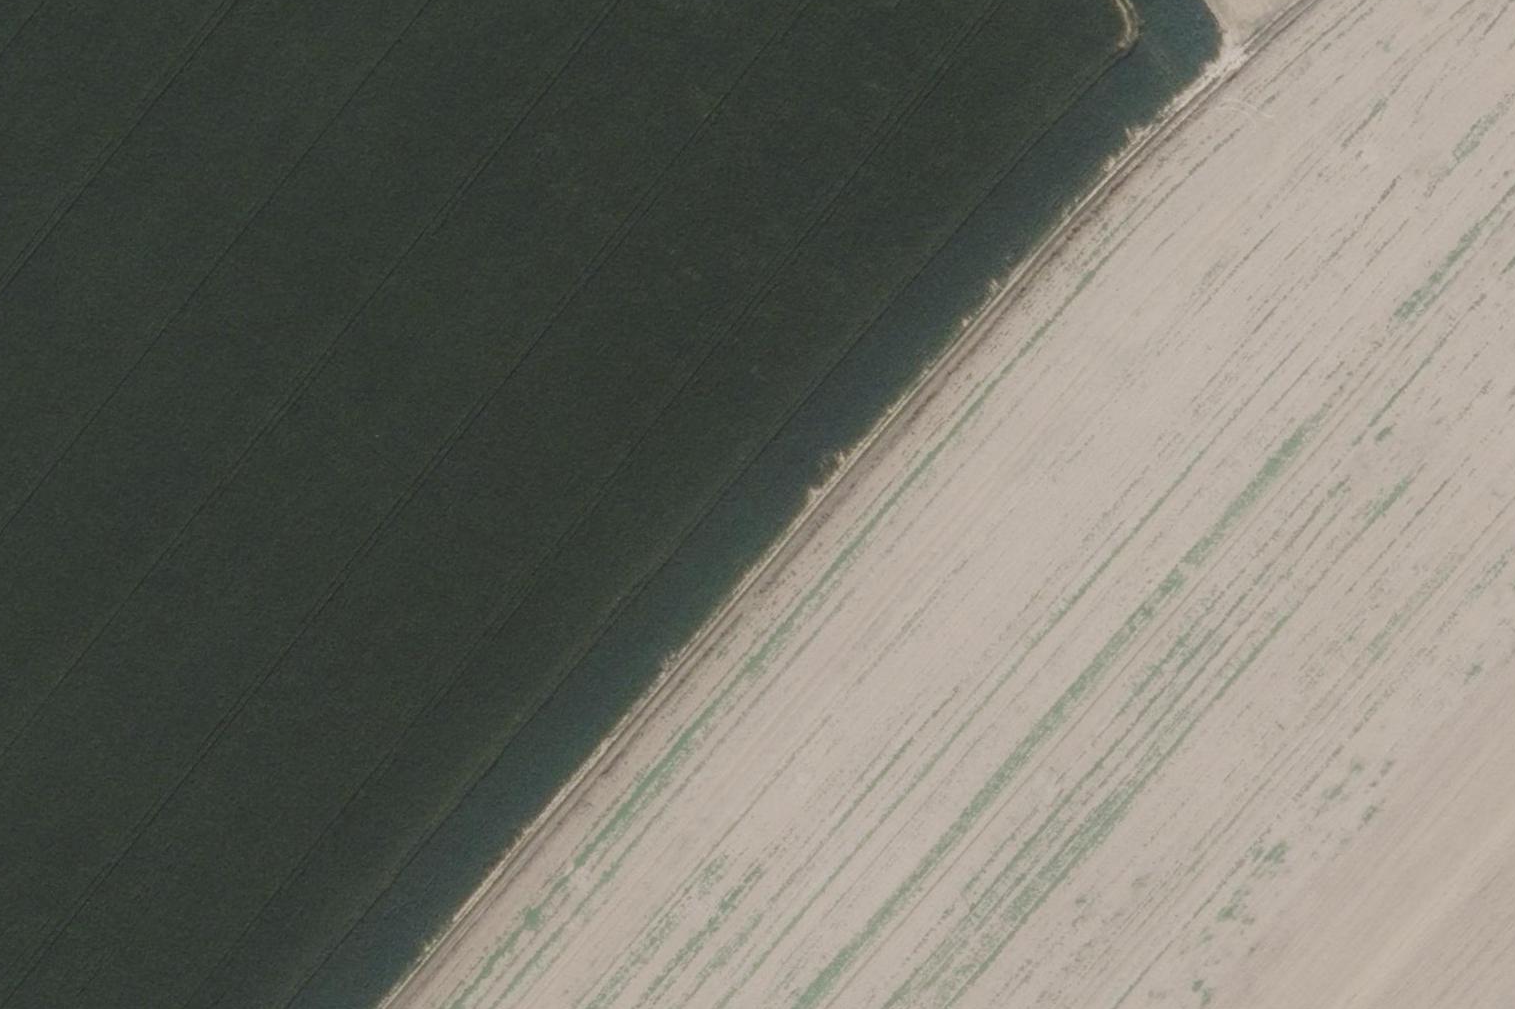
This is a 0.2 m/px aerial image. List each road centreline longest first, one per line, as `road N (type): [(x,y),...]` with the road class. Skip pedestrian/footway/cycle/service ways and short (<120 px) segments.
road 1 (track): [(764,579),(1107,181),(1305,0)]
road 2 (track): [(764,579),(392,1008)]

